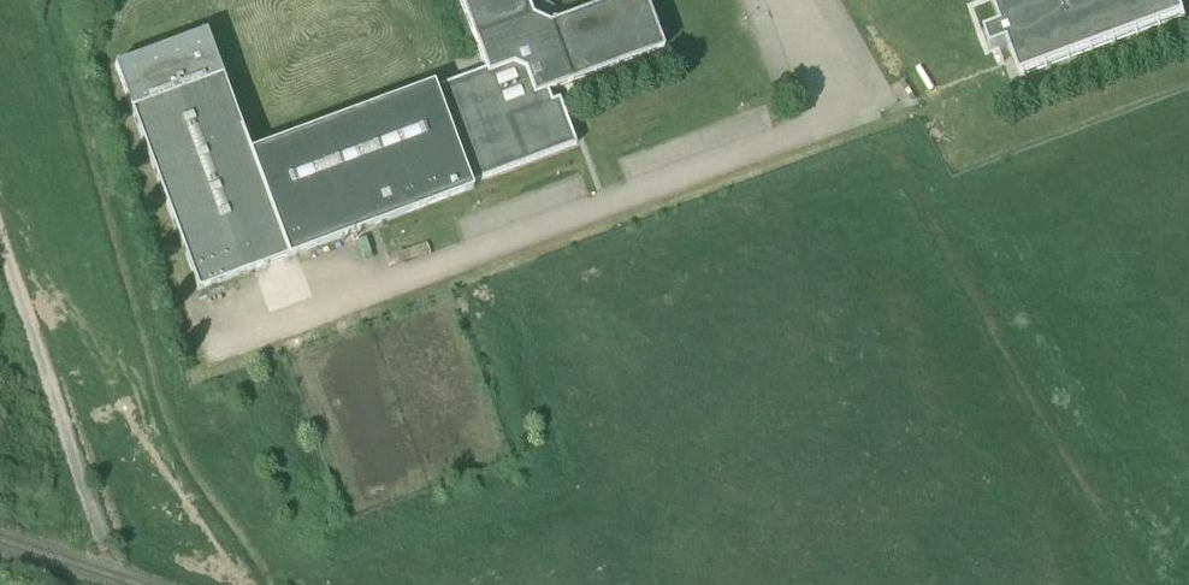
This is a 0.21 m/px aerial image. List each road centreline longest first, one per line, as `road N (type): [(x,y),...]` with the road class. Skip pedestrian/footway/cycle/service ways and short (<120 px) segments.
road 1 (track): [(109,560),(0,254)]

